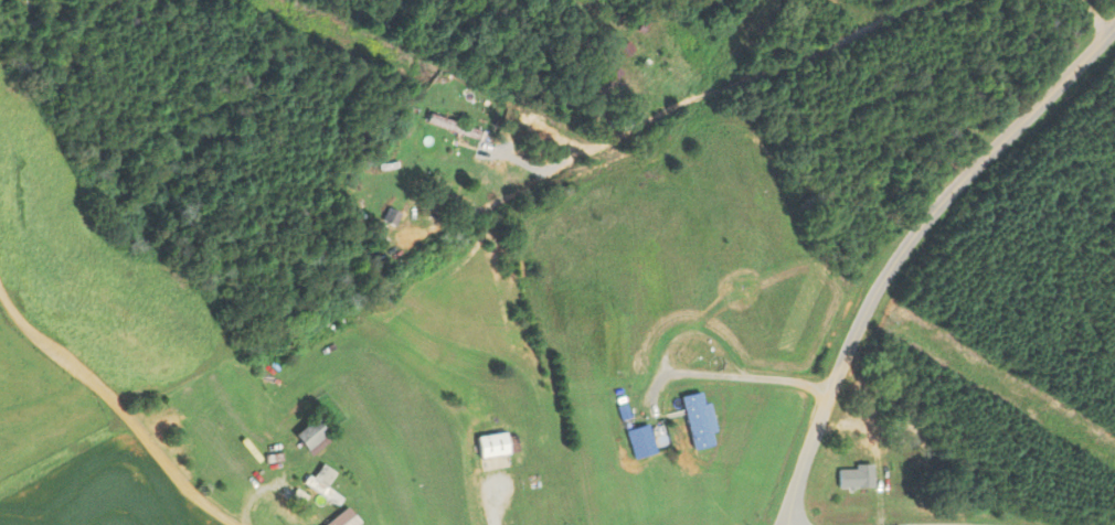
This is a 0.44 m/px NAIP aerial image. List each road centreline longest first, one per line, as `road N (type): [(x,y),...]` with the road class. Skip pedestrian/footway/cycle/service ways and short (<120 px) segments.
road 1 (residential): [(787,524),(831,388),(885,275),(945,199),(1114,27)]
road 2 (residential): [(238,524),(173,464),(19,257),(0,205)]
road 3 (residential): [(942,0),(599,167)]

